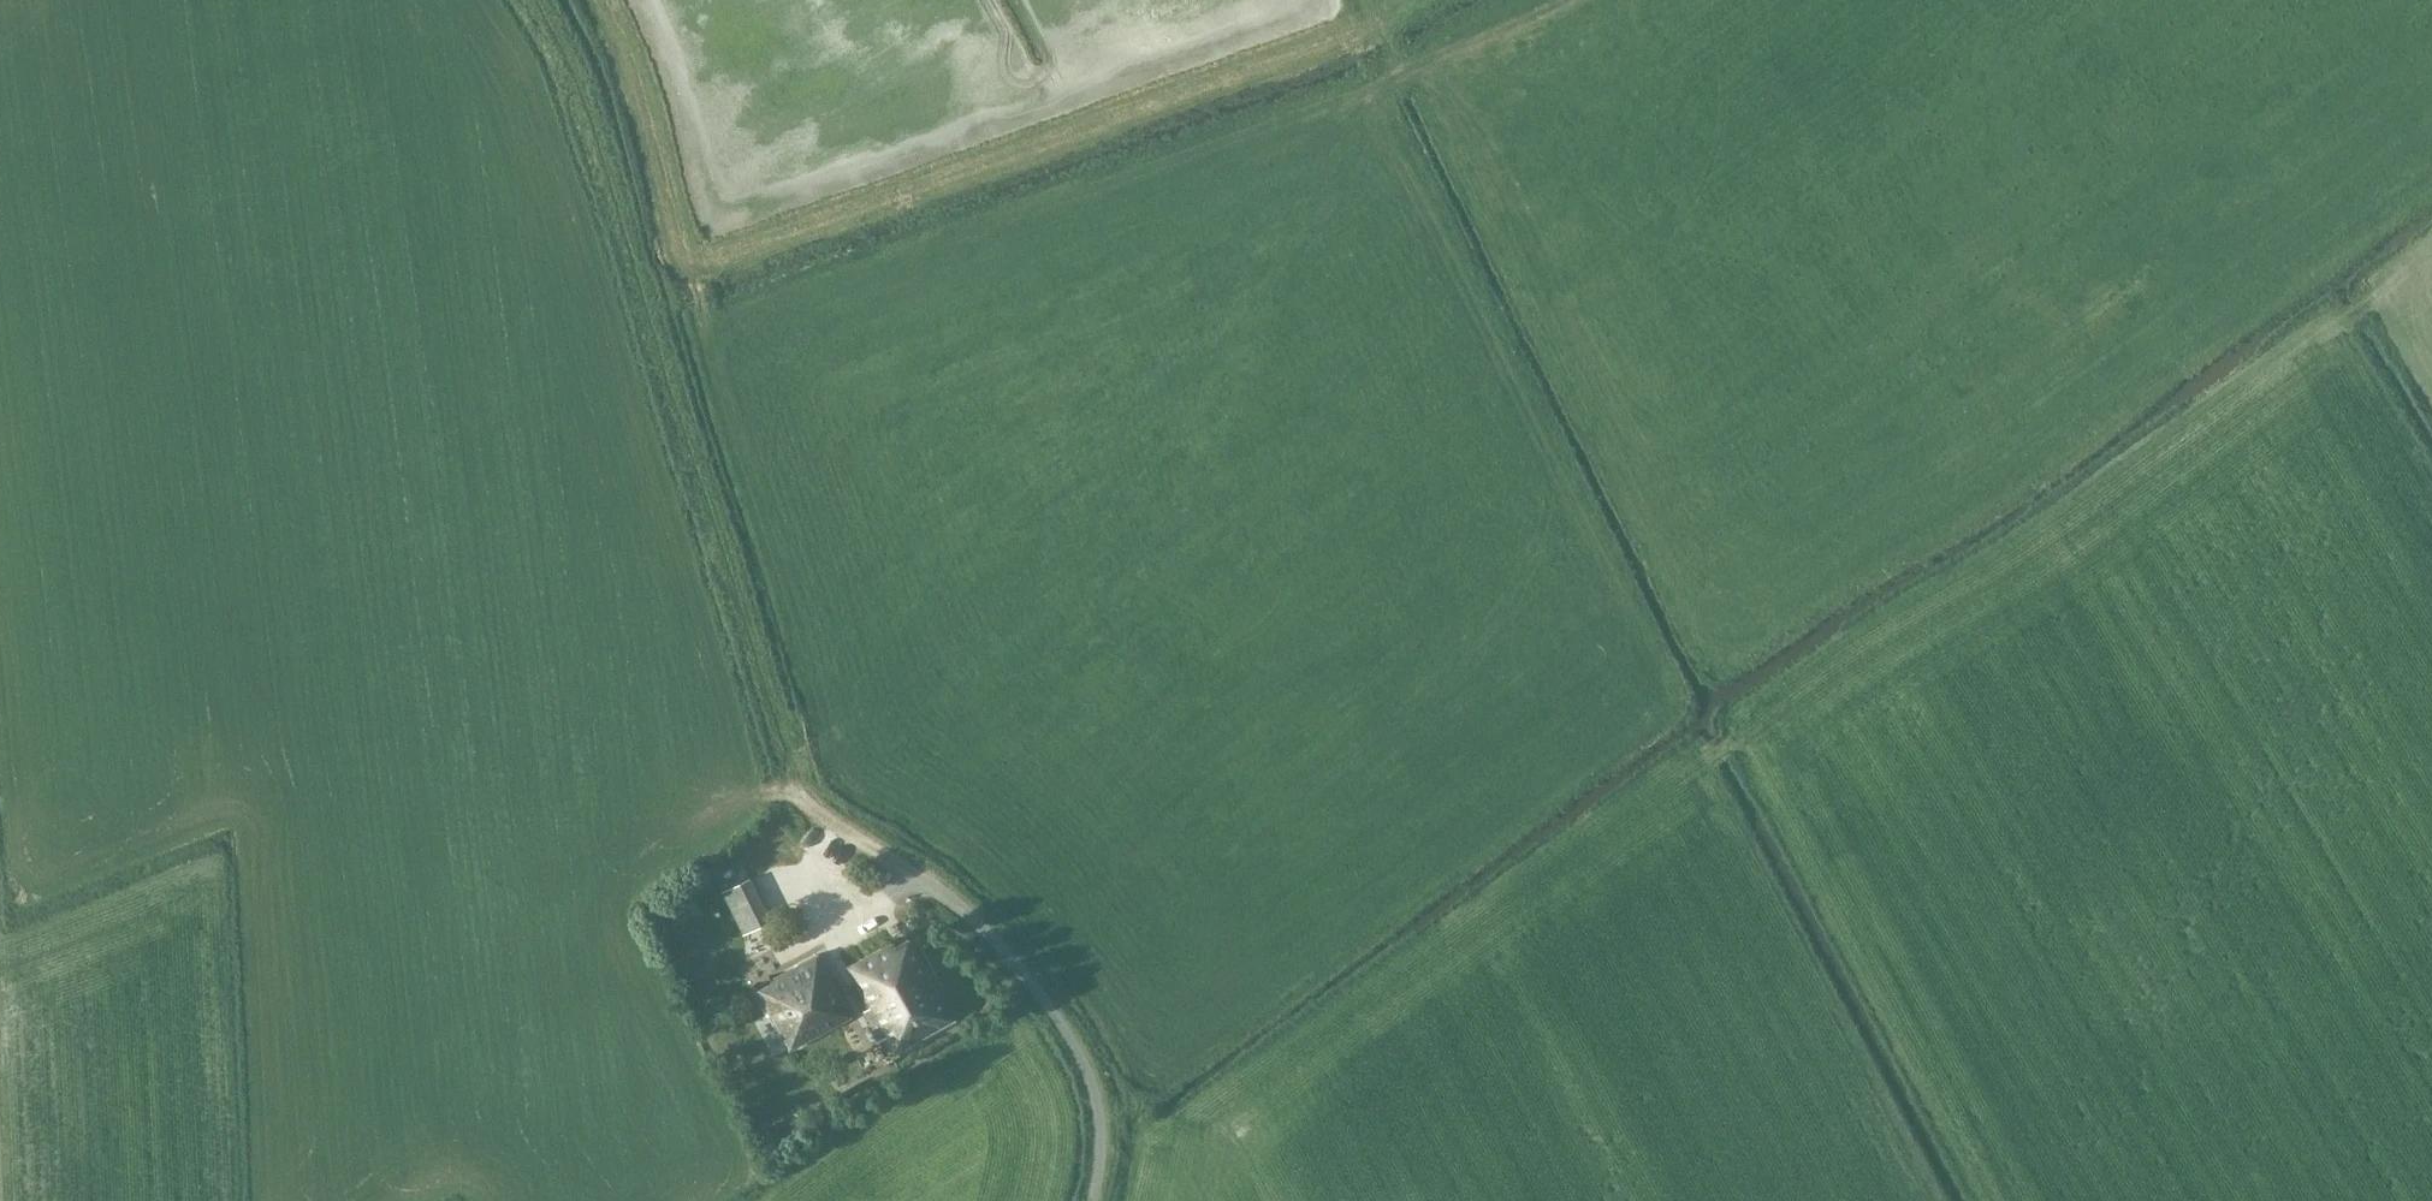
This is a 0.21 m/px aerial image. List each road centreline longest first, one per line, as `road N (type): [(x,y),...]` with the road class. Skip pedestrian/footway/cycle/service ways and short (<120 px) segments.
road 1 (unclassified): [(1090,1200),(1098,1118),(1091,1086),(1057,1021),(949,900),(824,817)]

